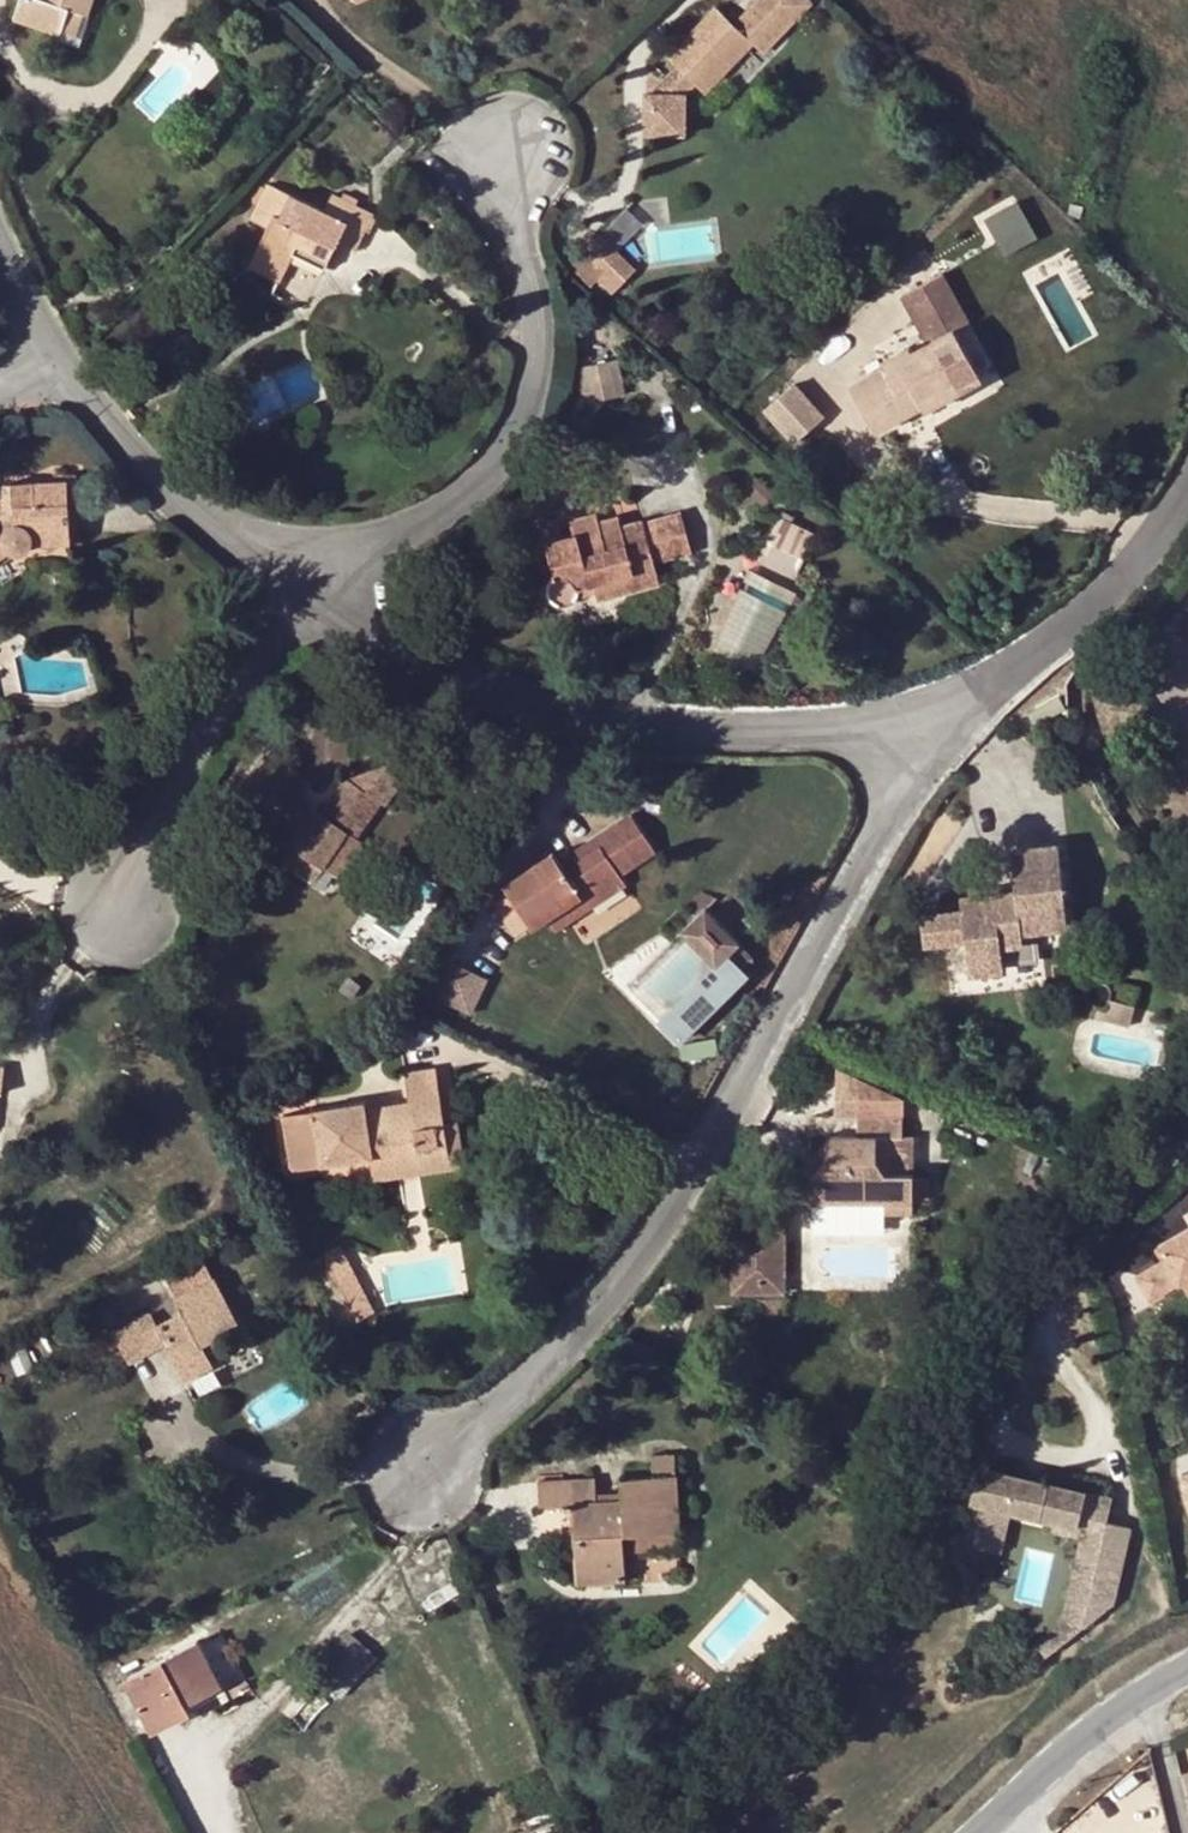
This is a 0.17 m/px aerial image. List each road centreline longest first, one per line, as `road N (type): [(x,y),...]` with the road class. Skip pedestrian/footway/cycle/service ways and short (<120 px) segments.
road 1 (residential): [(419,1476),(602,1296),(698,1152),(946,714)]
road 2 (residential): [(308,551),(388,630),(493,674),(608,707),(705,723),(946,714)]
road 3 (residential): [(308,551),(401,524),(477,476),(523,388),(529,285),(501,140)]
road 4 (residential): [(113,912),(147,820),(308,551)]
road 5 (residential): [(946,714),(1054,627),(1149,531),(1187,459)]
road 6 (residential): [(61,362),(136,460),(222,532),(308,551)]
road 7 (tertiary): [(980,1832),(1138,1690)]
road 8 (residential): [(1174,1832),(1138,1690)]
road 9 (residential): [(0,247),(61,362)]

